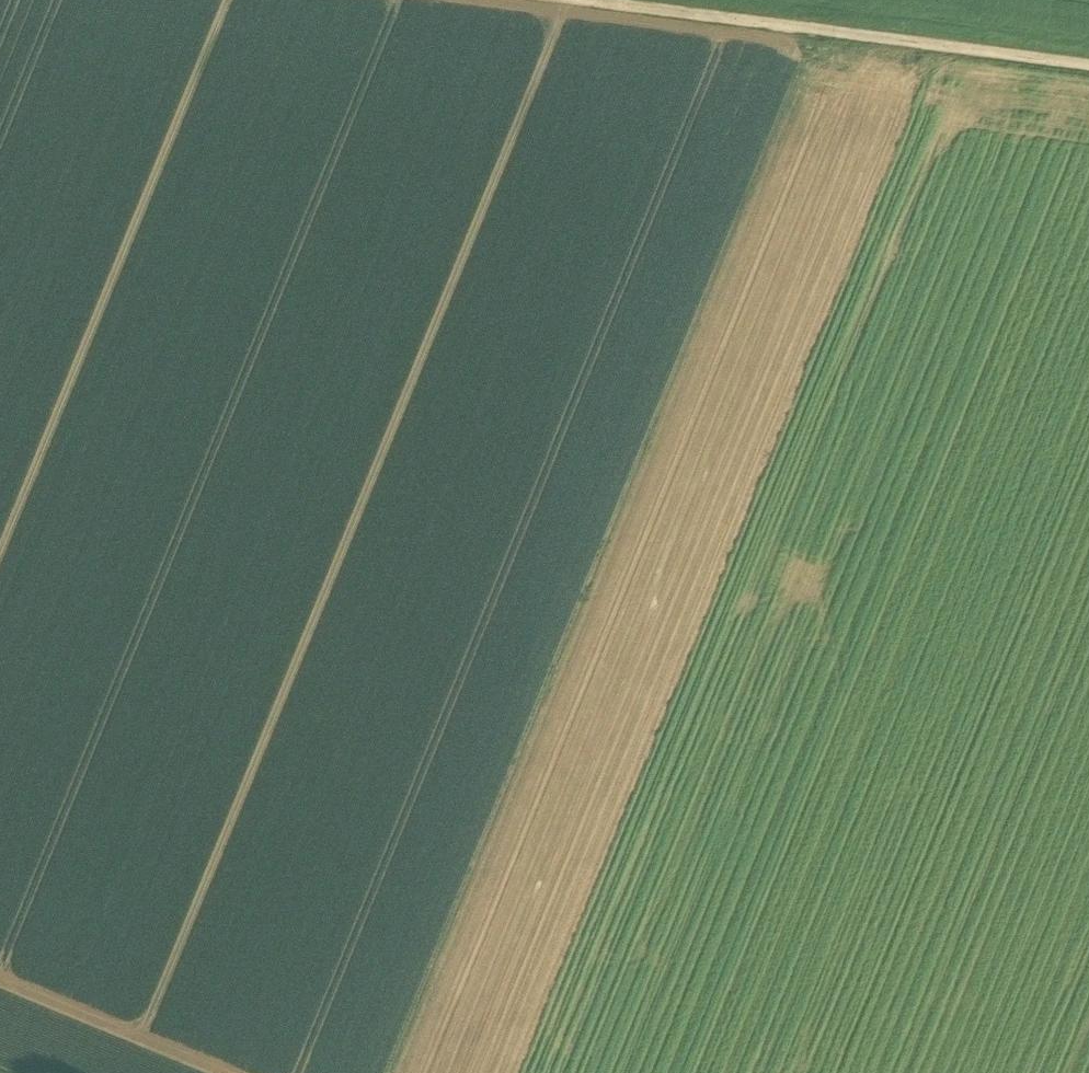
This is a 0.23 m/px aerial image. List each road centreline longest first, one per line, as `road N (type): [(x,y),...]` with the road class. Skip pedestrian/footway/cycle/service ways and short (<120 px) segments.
road 1 (track): [(1088,67),(577,0)]

